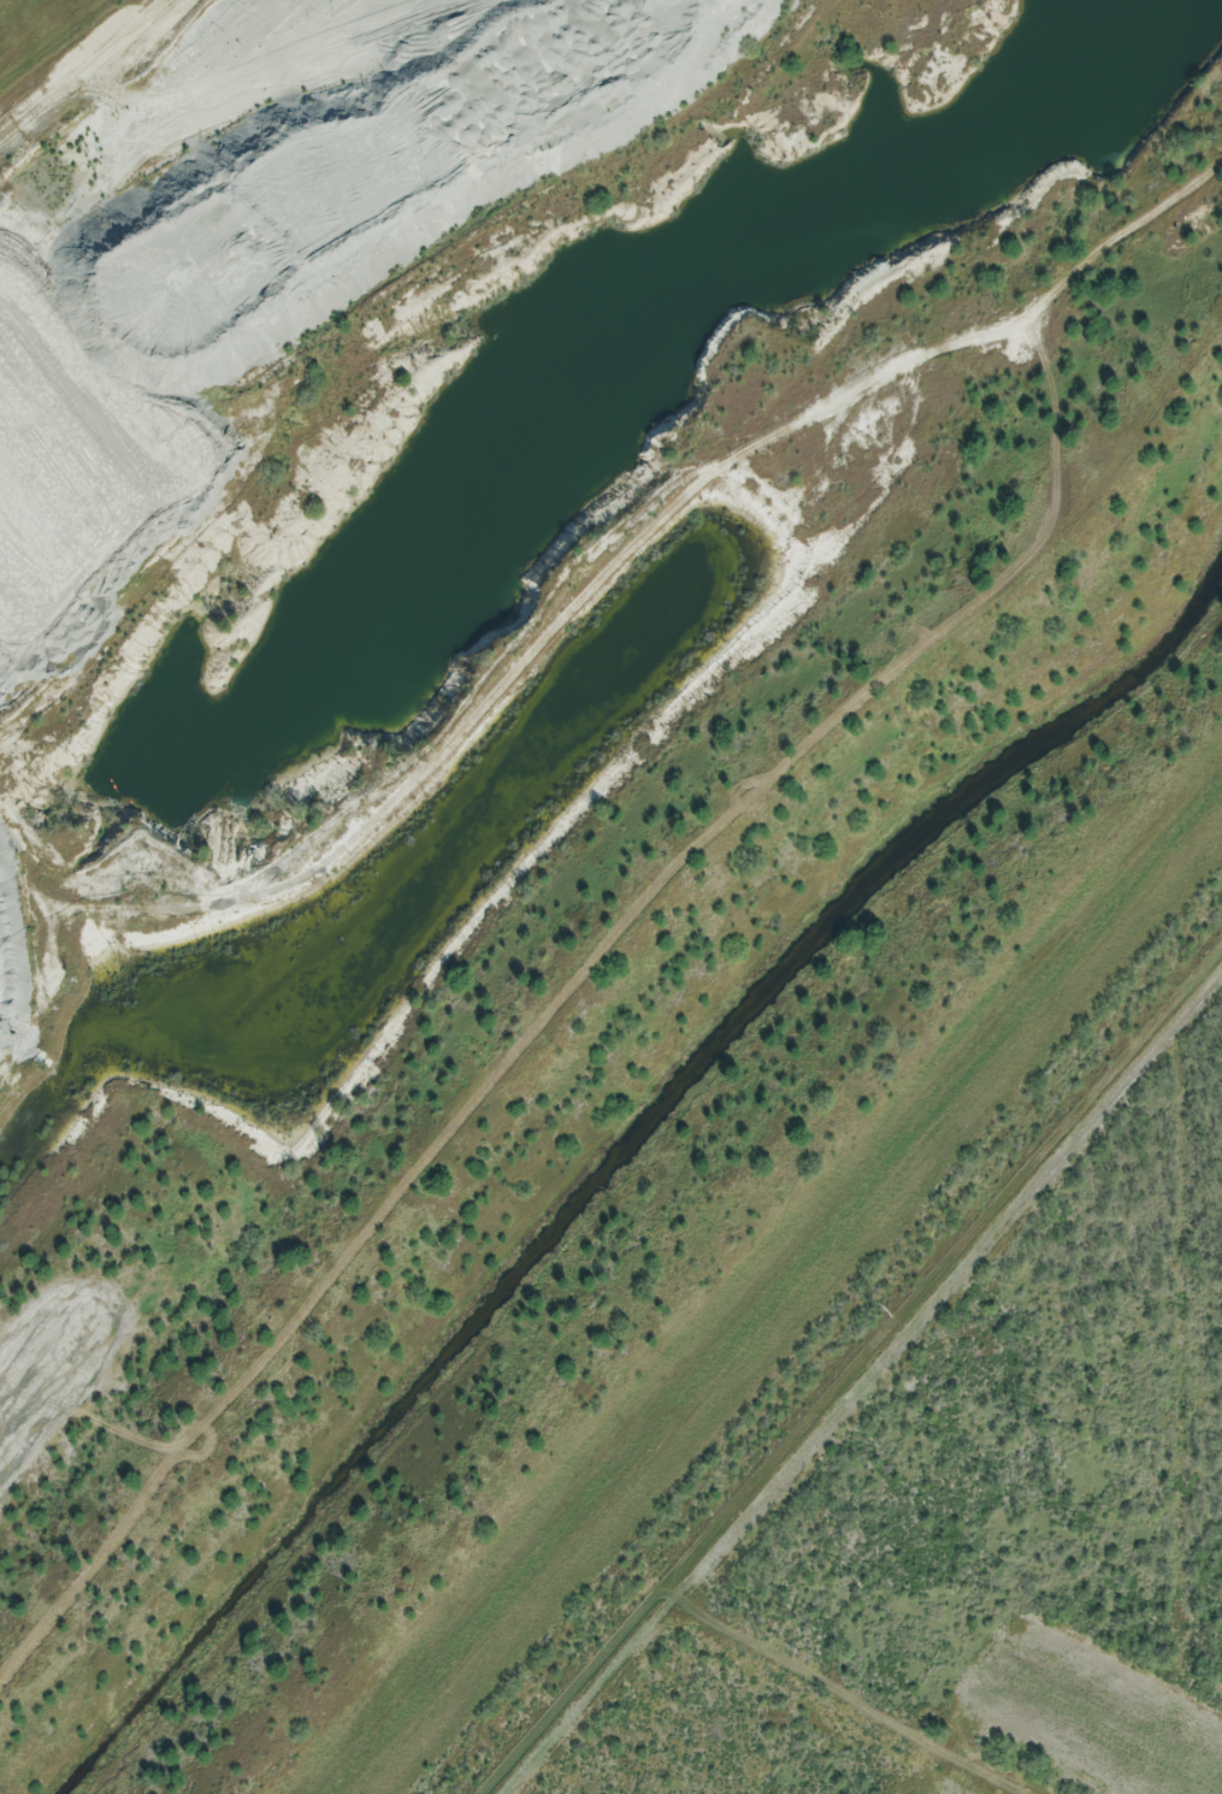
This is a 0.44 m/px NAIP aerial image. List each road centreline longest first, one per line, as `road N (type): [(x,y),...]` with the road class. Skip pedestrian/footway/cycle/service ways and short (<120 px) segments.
road 1 (residential): [(681,1581),(950,1716),(1069,1793)]

